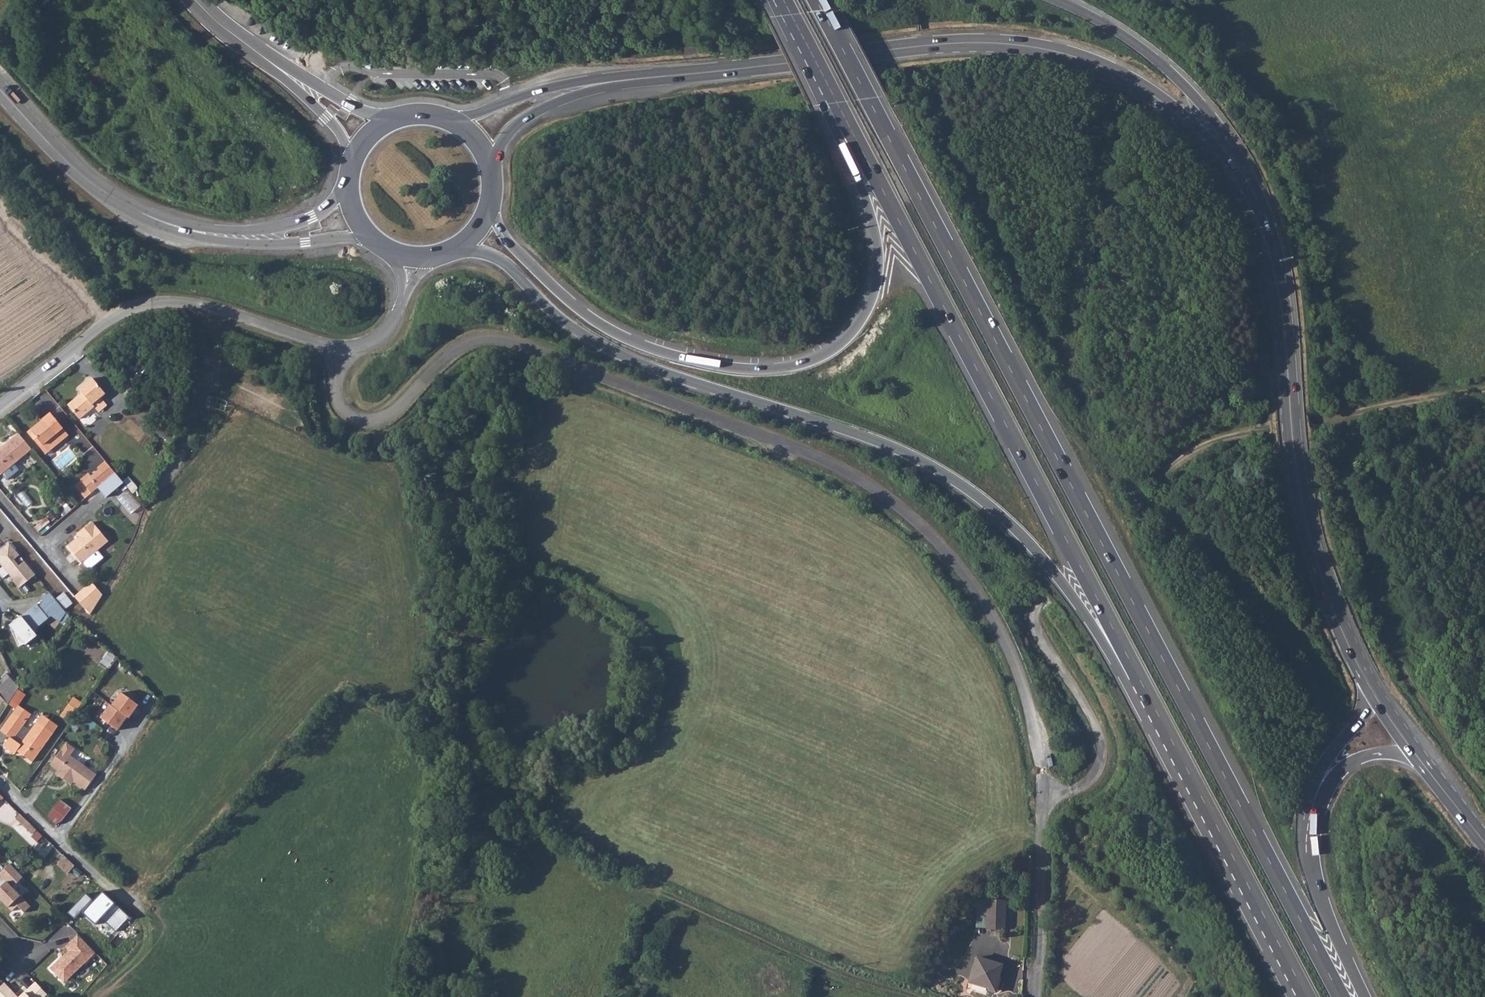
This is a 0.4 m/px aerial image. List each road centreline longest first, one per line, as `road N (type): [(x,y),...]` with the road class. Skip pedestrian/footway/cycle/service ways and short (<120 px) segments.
road 1 (motorway): [(1342,996),(817,0)]
road 2 (unclassified): [(338,348),(336,398),(362,423),(394,413),(461,345),(497,339),(777,438),(855,476),(929,532),(988,610),(1034,725),(1045,792)]
road 3 (motorway): [(462,246),(497,261),(561,320),(640,368),(859,434),(966,488),(1046,559),(1115,662),(1135,674)]
road 4 (primary): [(1260,225),(1225,161),(1171,107),(1088,60),(1049,50),(950,43),(578,90)]
road 5 (trunk): [(839,108),(837,131),(874,223),(878,278),(859,325),(809,362),(708,365),(624,338),(525,257),(492,205)]
road 6 (motorway): [(839,108),(1135,674)]
road 7 (track): [(1484,390),(1202,447),(1158,478),(1046,600)]
road 8 (primary): [(1374,694),(1311,550),(1280,301),(1260,225)]
road 9 (track): [(1340,416),(1366,580),(1392,656),(1484,795)]
road 10 (residential): [(0,404),(110,315),(147,300),(218,311),(338,348)]
road 11 (motorway): [(1135,674),(1306,996)]
road 12 (trunk): [(1260,225),(1250,174),(1202,103),(1140,46),(1056,0)]
road 13 (track): [(904,996),(663,896)]
road 14 (unclassified): [(1045,792),(1074,791),(1092,777),(1100,744),(1036,626),(1046,600)]
road 15 (motorway): [(1366,996),(1318,890),(1310,853),(1317,794)]
road 16 (secondary): [(0,86),(74,166),(158,223)]
road 17 (secondary): [(158,223),(217,239),(278,241),(363,229)]
road 18 (secondary): [(348,182),(305,218),(271,227),(158,223)]
road 19 (unclassified): [(1045,792),(1034,996)]
road 20 (residential): [(0,783),(146,916)]
road 21 (residential): [(338,348),(364,343),(398,312),(407,256)]
road 22 (primary): [(578,90),(453,118)]
road 23 (tertiary): [(388,120),(278,67)]
road 24 (trunk): [(783,0),(839,108)]

